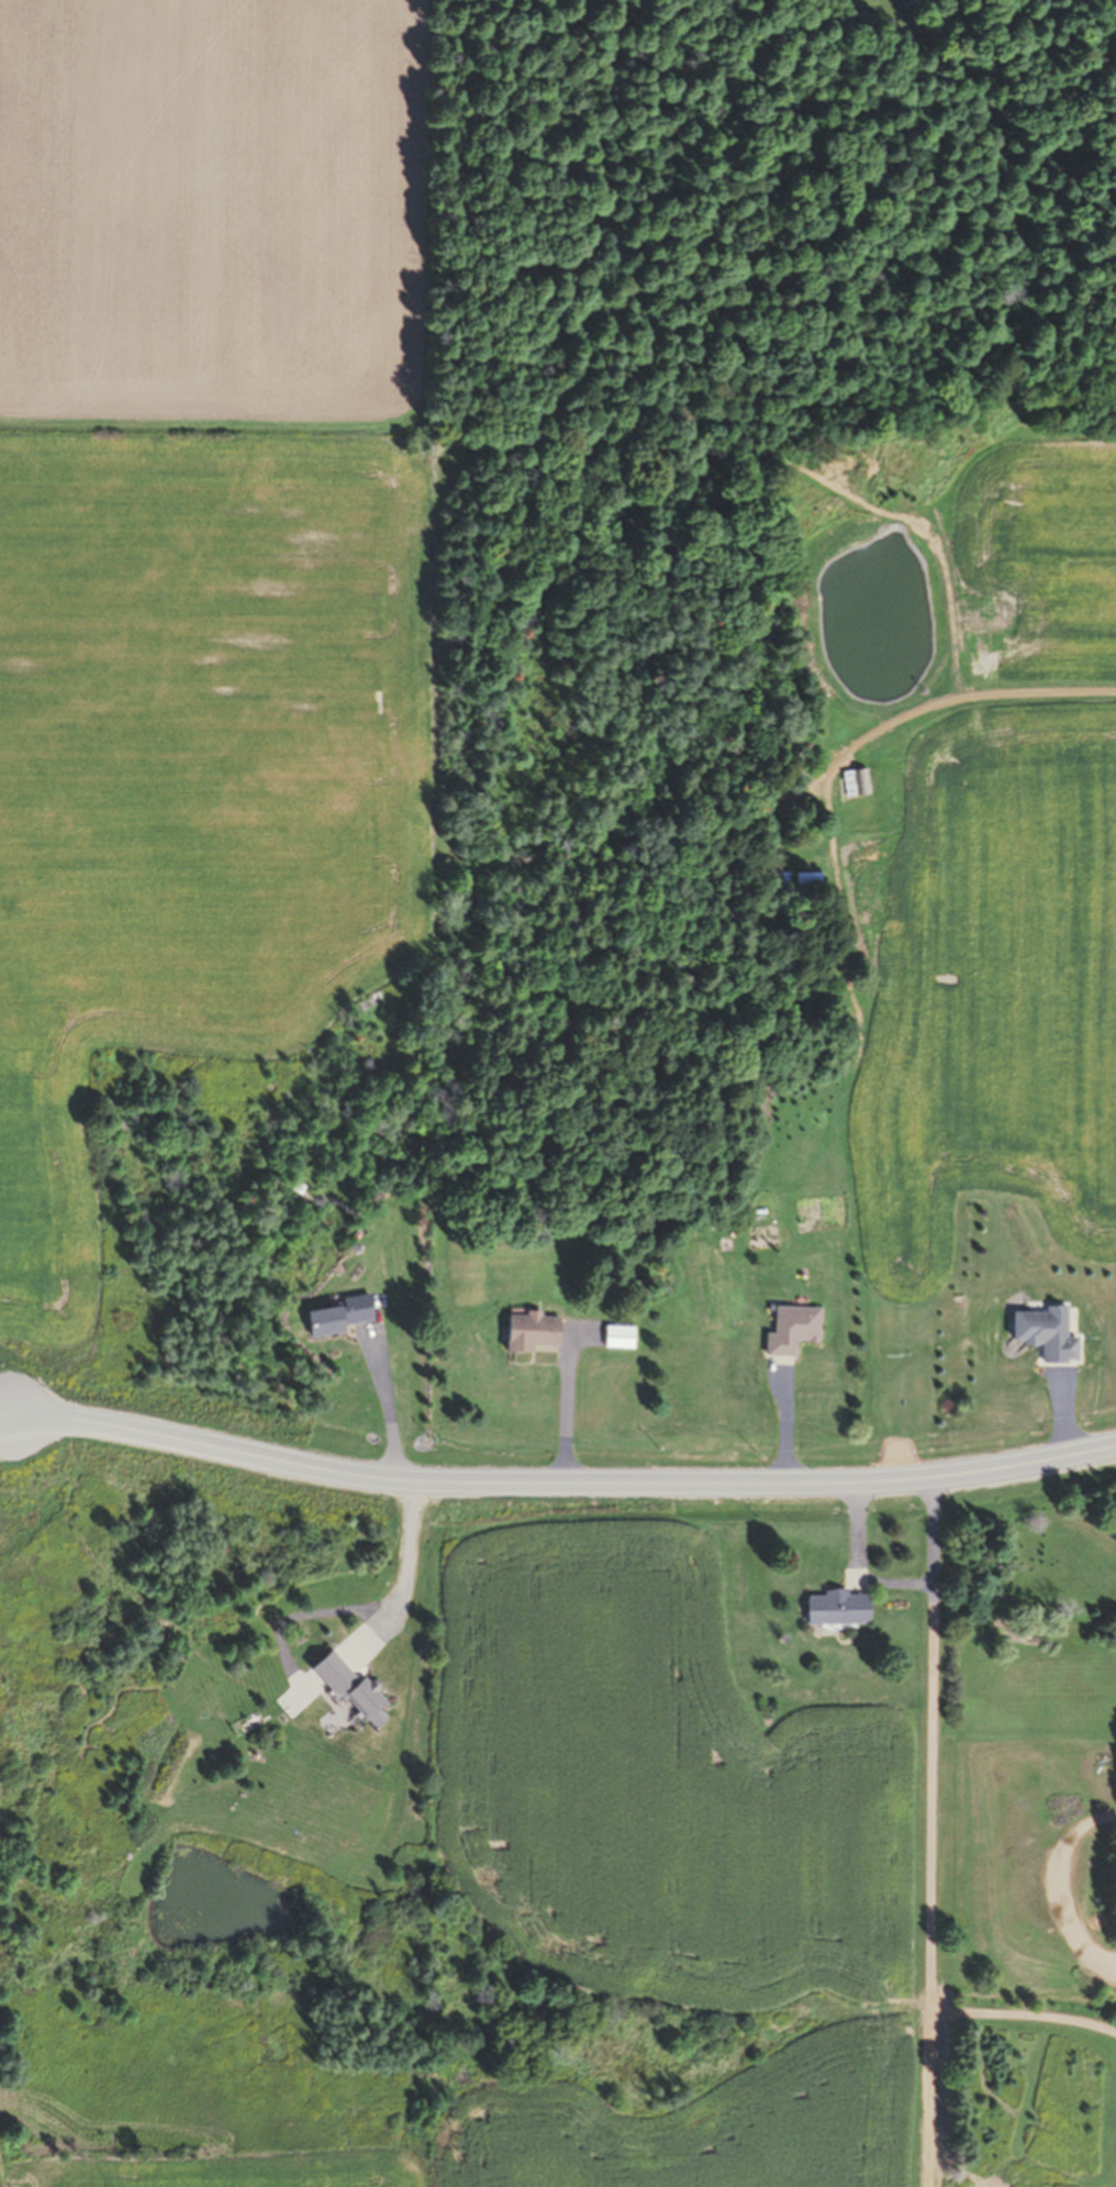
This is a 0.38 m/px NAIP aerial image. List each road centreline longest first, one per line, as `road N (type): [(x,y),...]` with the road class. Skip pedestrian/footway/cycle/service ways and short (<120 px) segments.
road 1 (residential): [(1115,1449),(964,1452),(789,1478),(403,1473),(232,1440),(19,1417)]
road 2 (track): [(828,765),(953,695),(1115,689)]

